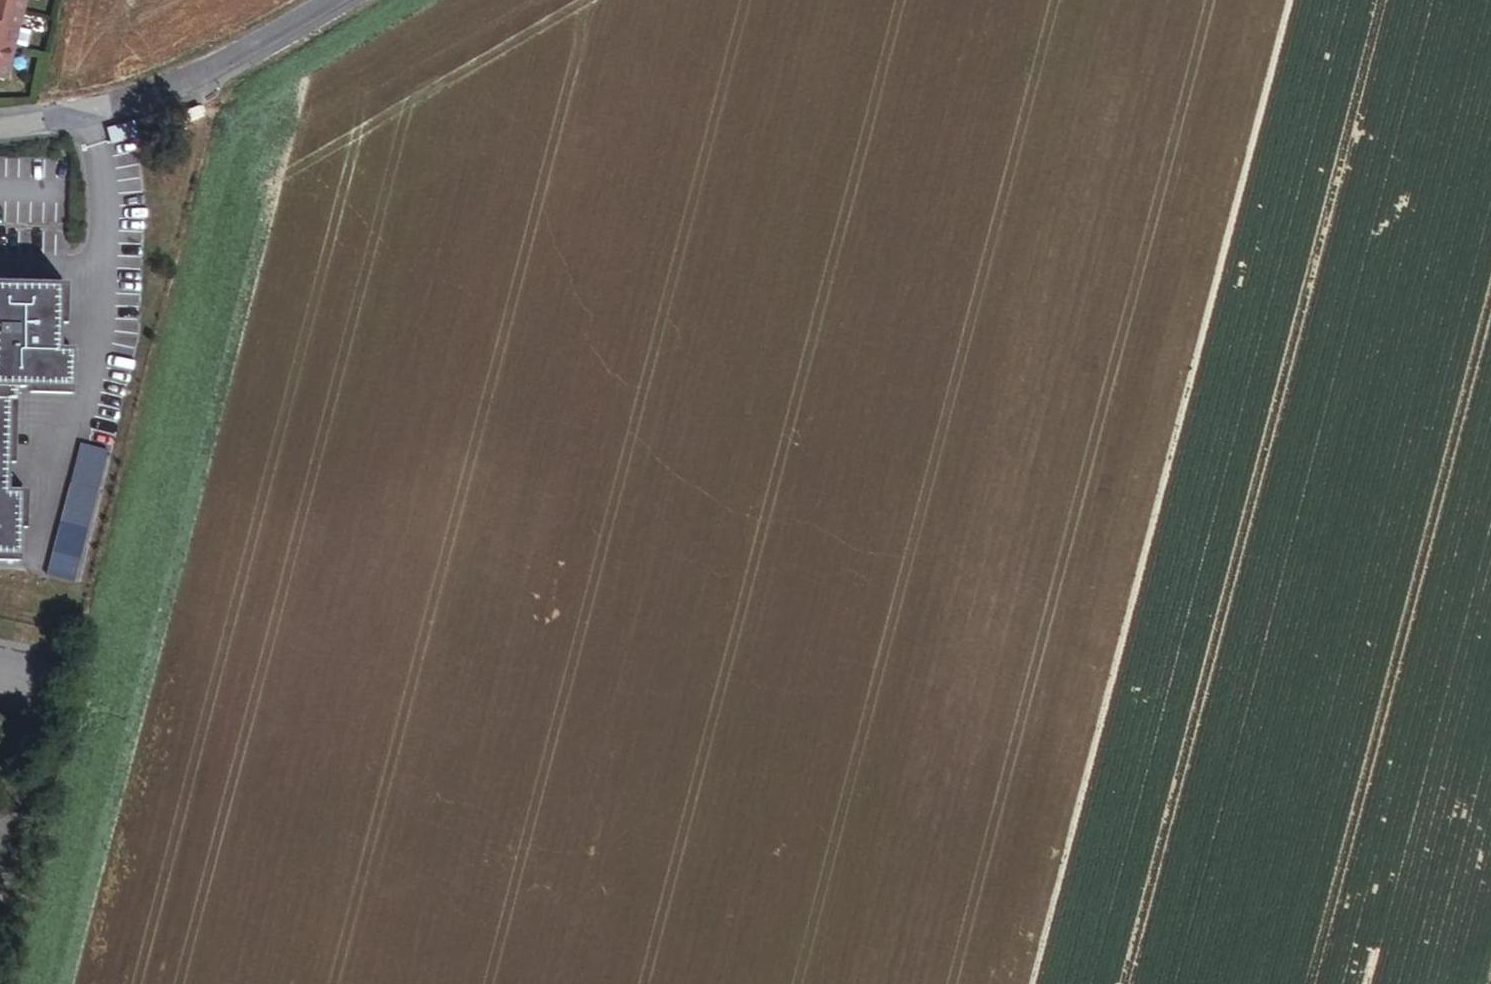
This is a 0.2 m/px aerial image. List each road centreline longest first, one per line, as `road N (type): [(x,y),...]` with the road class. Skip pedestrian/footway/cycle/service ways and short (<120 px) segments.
road 1 (residential): [(0,122),(176,81),(232,55)]

